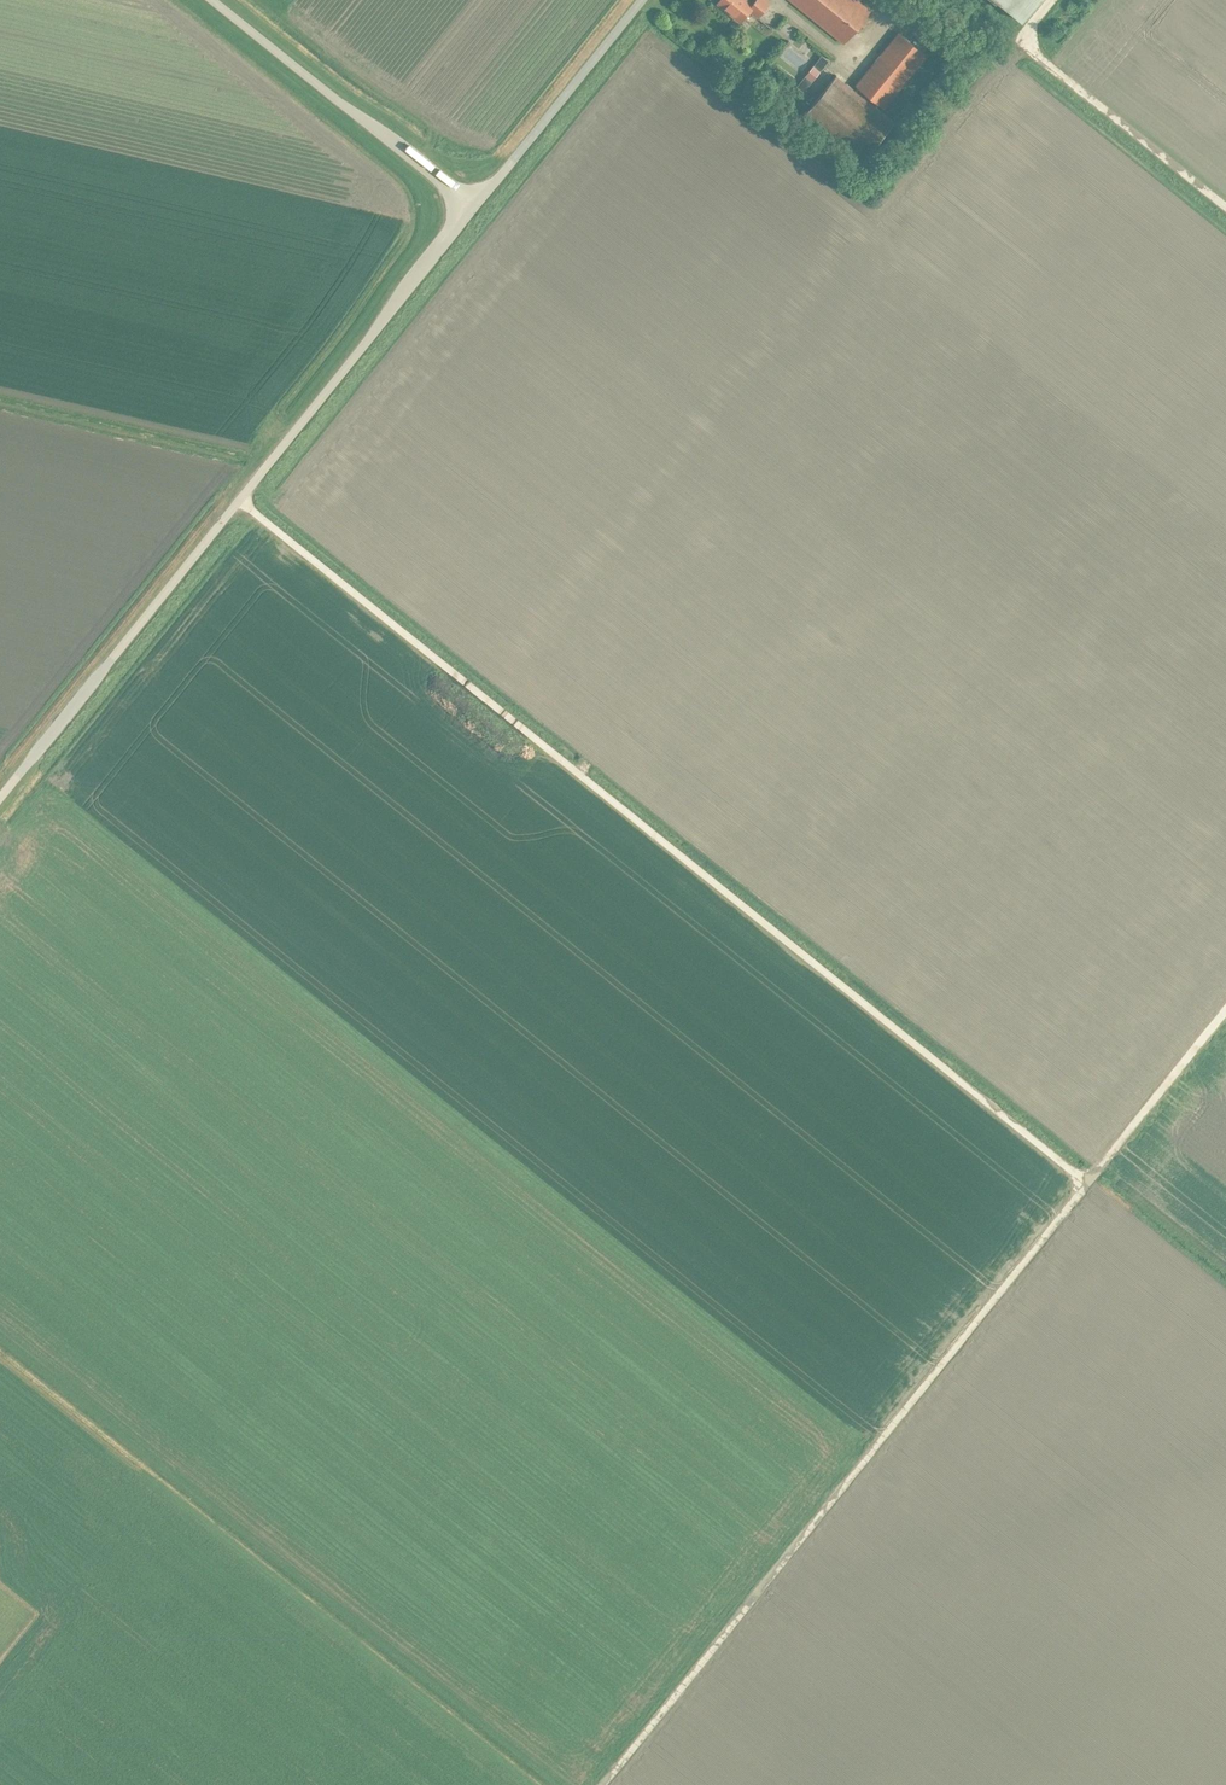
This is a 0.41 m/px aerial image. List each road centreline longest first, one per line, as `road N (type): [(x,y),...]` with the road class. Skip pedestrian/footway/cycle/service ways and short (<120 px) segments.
road 1 (unclassified): [(0,778),(473,206)]
road 2 (unclassified): [(473,206),(212,0)]
road 3 (unclassified): [(473,206),(640,0)]

